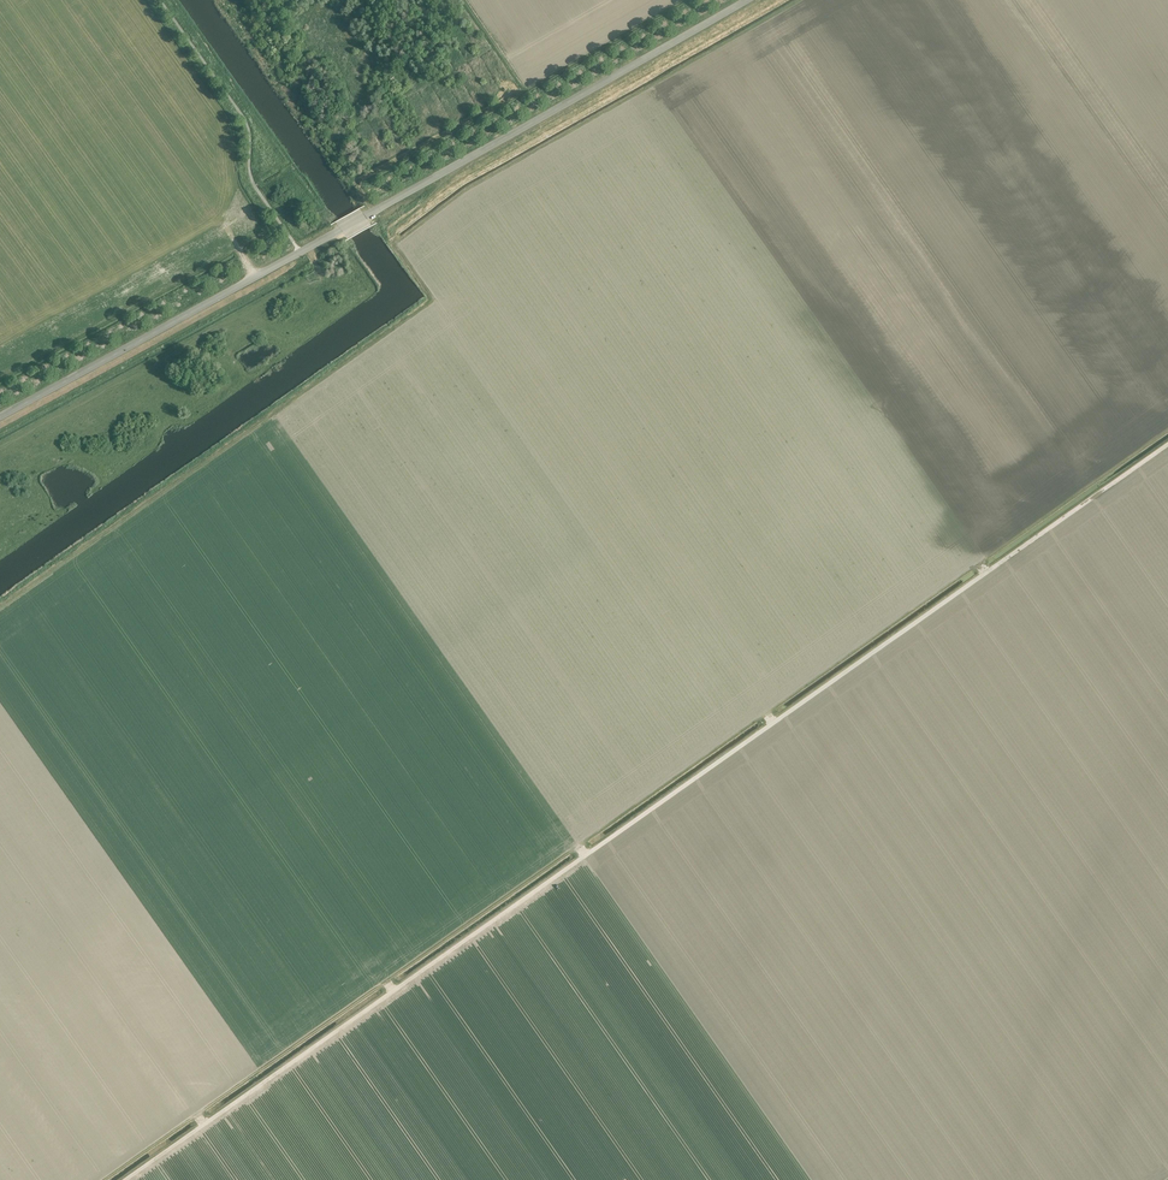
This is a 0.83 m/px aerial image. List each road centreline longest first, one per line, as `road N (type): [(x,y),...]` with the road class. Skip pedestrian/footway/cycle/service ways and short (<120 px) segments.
road 1 (unclassified): [(0,416),(746,0)]

